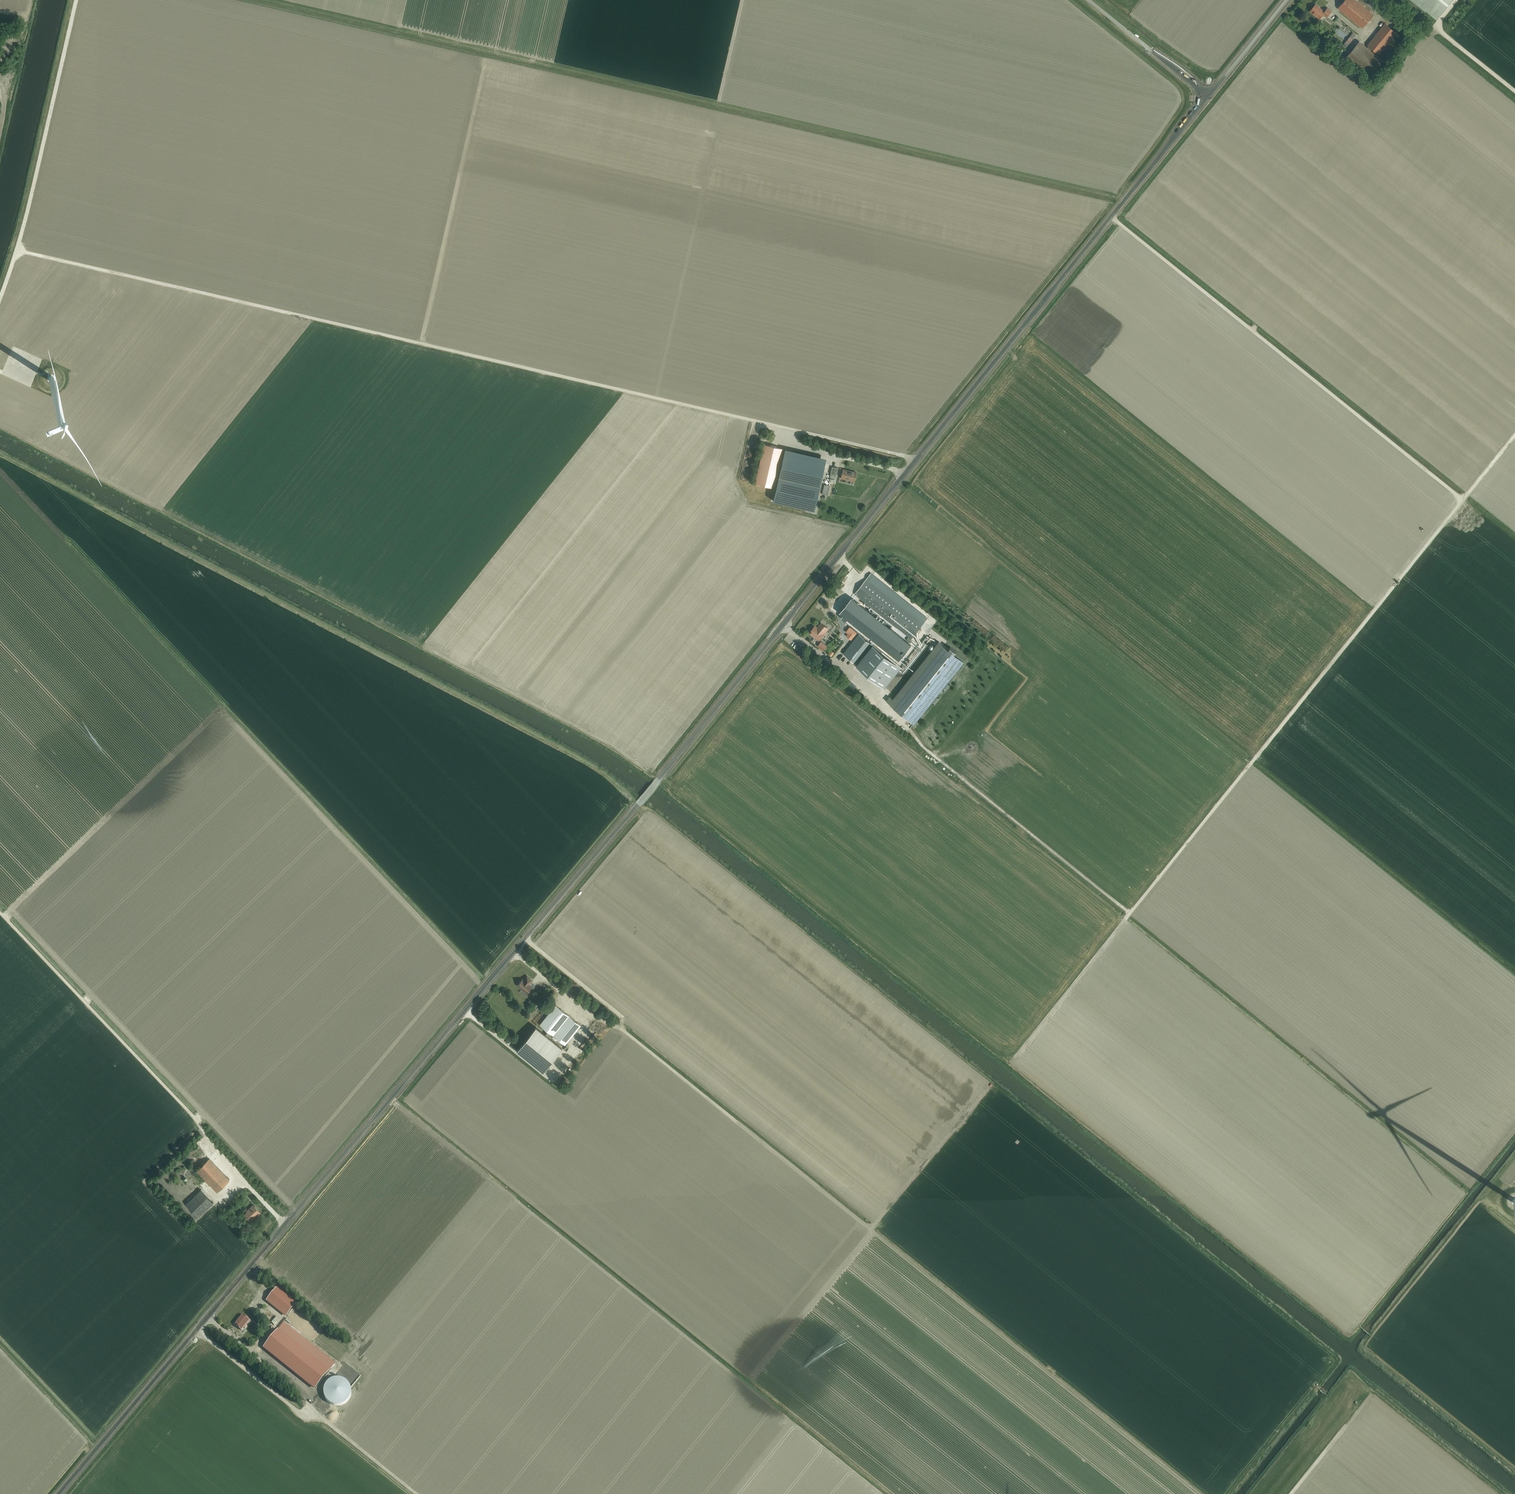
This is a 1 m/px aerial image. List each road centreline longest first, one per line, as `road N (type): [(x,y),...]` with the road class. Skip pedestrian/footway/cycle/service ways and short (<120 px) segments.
road 1 (unclassified): [(58,1493),(658,780),(907,460),(1209,95)]
road 2 (track): [(0,911),(286,1224)]
road 3 (unclassified): [(1209,95),(1088,0)]
road 4 (unclassified): [(1209,95),(1286,0)]

